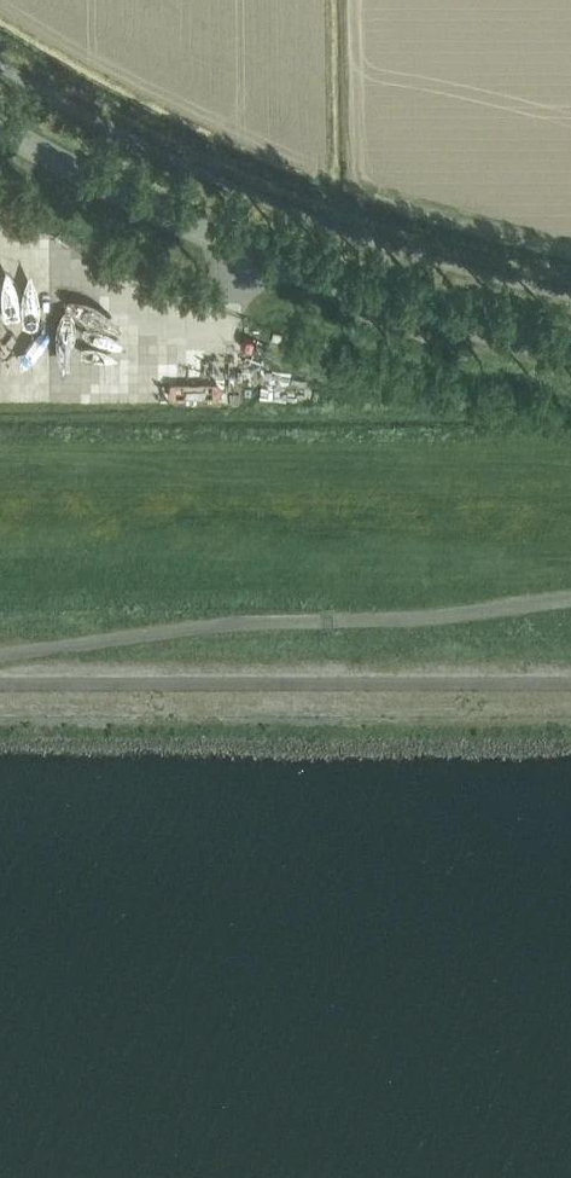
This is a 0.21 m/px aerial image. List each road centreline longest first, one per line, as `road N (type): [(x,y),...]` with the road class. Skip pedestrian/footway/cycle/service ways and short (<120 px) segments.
road 1 (unclassified): [(570,351),(296,272),(141,205),(0,129)]
road 2 (unclassified): [(0,656),(241,624),(423,620),(570,599)]

